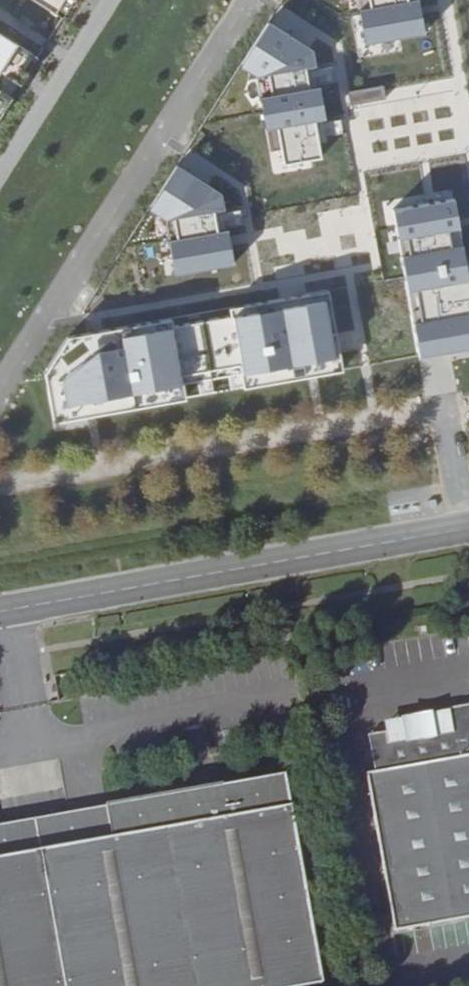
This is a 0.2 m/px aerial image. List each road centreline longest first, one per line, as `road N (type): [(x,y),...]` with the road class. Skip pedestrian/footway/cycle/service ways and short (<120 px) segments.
road 1 (unclassified): [(0,612),(468,528)]

